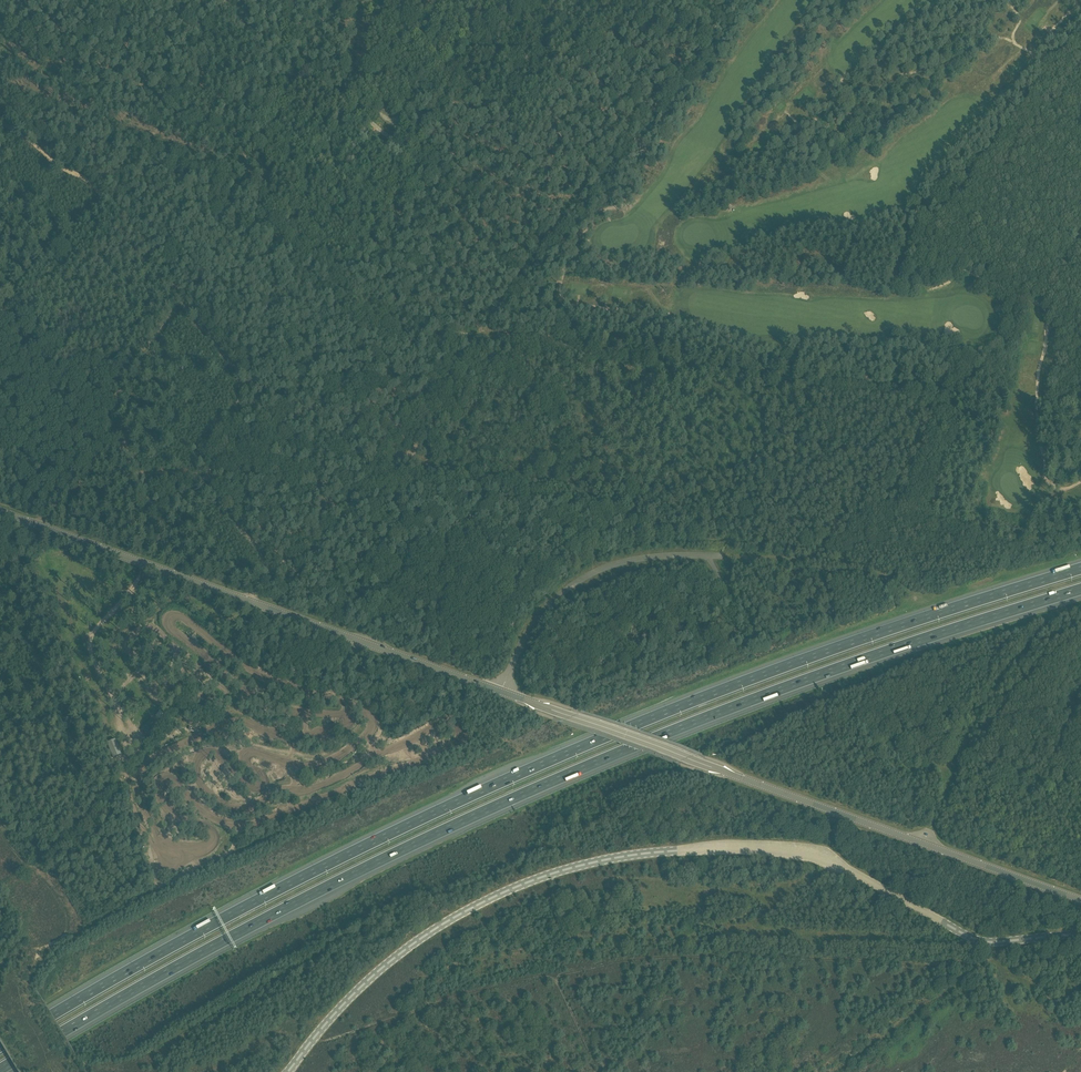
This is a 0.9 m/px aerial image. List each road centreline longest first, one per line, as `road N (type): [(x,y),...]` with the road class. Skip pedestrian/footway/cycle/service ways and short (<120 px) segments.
road 1 (motorway): [(0,1070),(263,920),(535,789),(766,694),(1080,588)]
road 2 (motorway): [(1080,568),(760,676),(469,796),(253,902),(0,1047)]
road 3 (tertiary): [(1080,900),(0,511)]
road 4 (track): [(1080,485),(1060,489),(1039,435),(1045,312),(922,248),(1076,38)]
road 5 (track): [(272,569),(203,467),(200,448),(232,407),(237,381),(89,183),(0,128)]
road 6 (track): [(482,336),(365,303),(331,279),(229,170),(124,123),(0,89)]
road 7 (track): [(958,377),(907,396),(482,336)]
road 8 (track): [(1057,0),(1028,35),(886,81),(851,114),(821,161),(798,173),(740,173),(721,146)]
road 9 (track): [(478,341),(383,460),(272,569),(250,601)]
road 10 (track): [(345,500),(368,494),(407,450),(353,386),(306,410),(222,421)]

